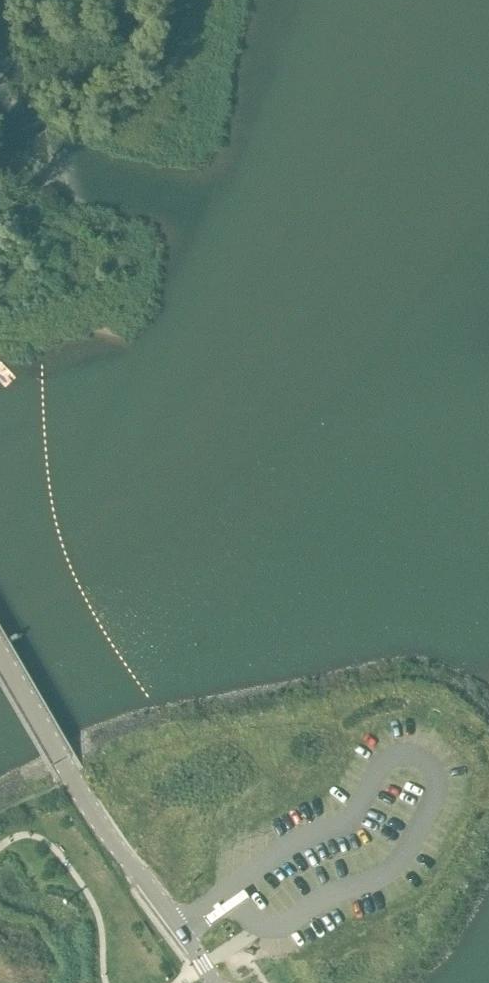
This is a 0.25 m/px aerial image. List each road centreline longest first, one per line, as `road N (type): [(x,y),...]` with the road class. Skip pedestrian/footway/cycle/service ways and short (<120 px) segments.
road 1 (tertiary): [(213,982),(71,778),(0,652)]

